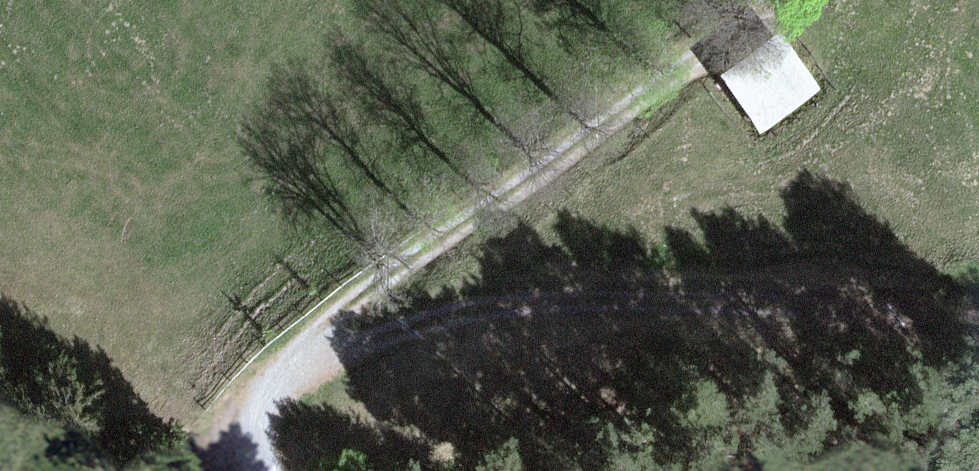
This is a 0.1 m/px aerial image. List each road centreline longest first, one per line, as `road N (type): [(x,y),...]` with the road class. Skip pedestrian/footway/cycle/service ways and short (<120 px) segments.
road 1 (track): [(264,470),(256,425),(278,366),(322,324),(611,118),(759,0)]
road 2 (track): [(278,366),(399,327),(505,304),(731,292),(978,328)]

